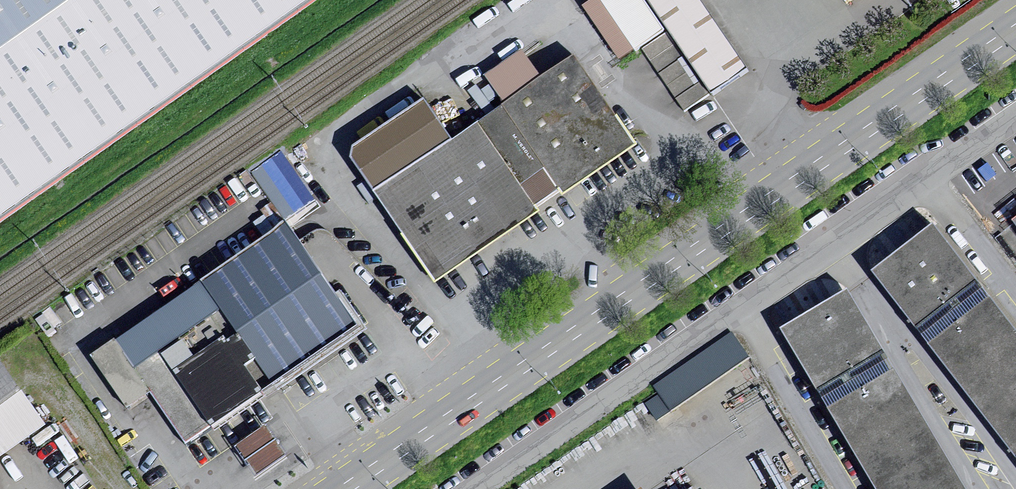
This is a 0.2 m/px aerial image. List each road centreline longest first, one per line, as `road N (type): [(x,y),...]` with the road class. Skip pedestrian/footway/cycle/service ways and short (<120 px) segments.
road 1 (primary): [(346,488),(1015,31)]
road 2 (unclassified): [(485,488),(1015,120)]

